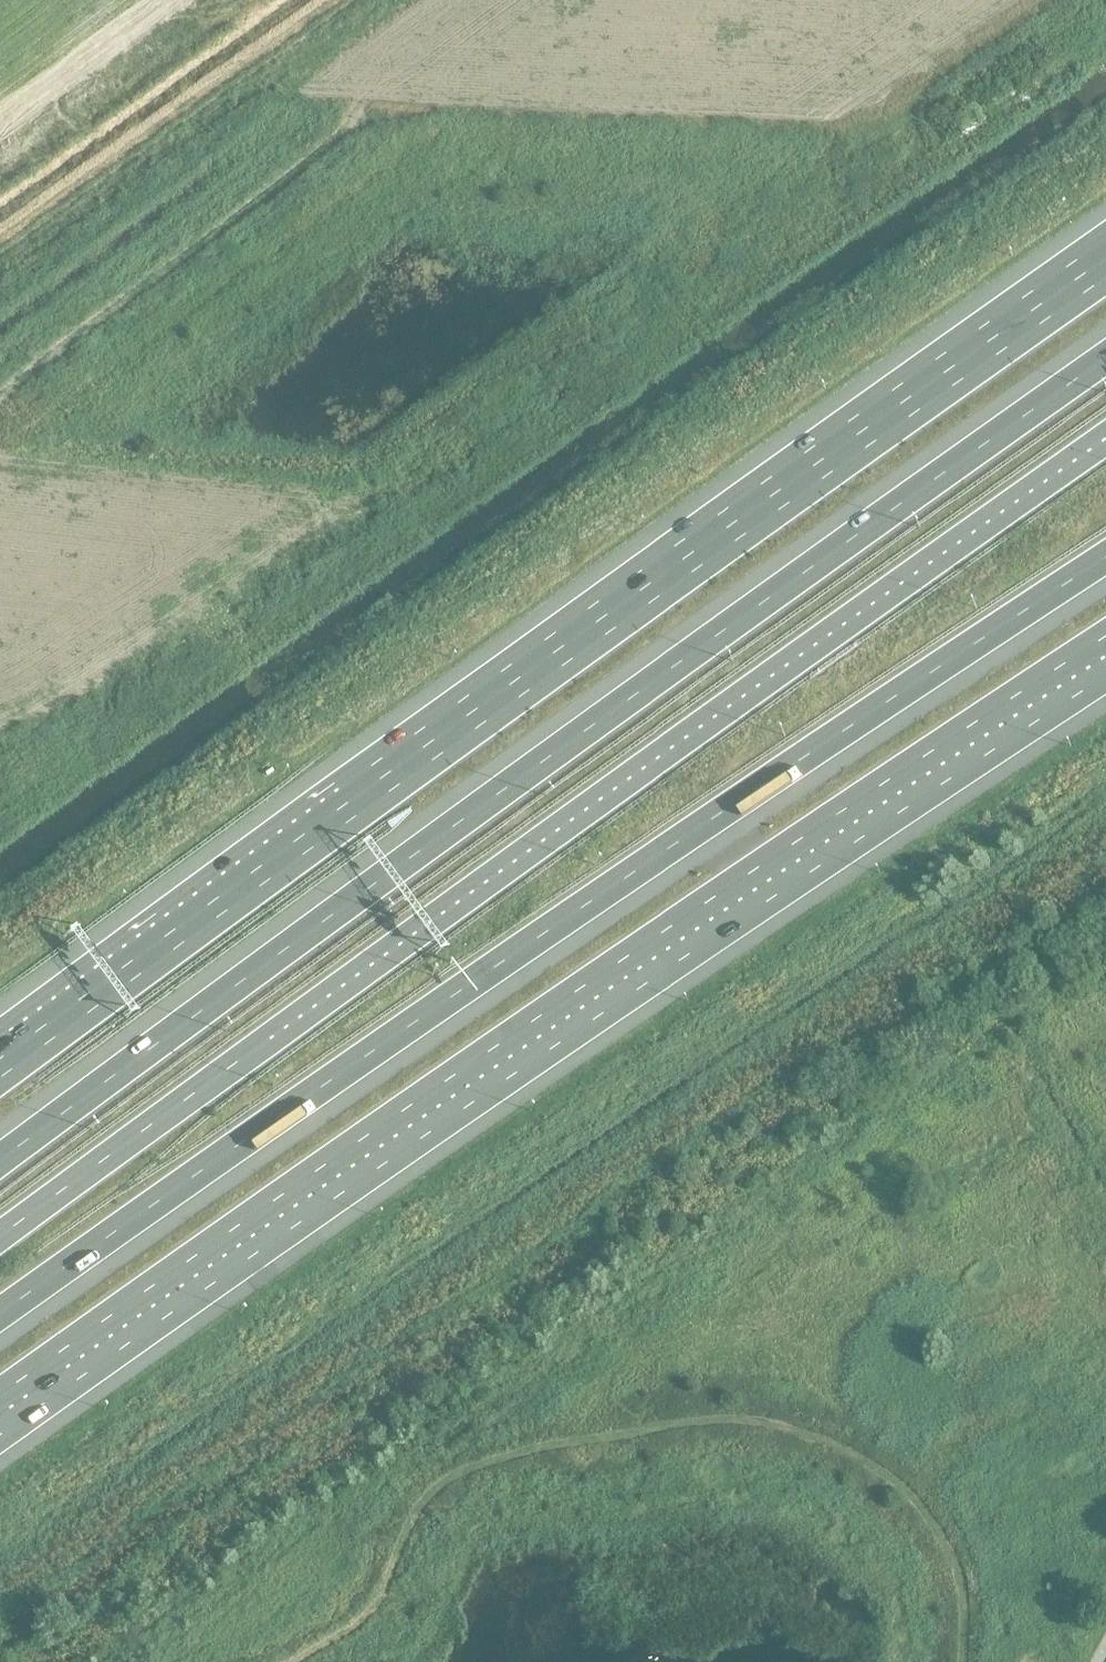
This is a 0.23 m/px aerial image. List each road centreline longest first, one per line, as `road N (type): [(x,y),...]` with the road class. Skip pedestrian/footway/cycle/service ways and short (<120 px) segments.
road 1 (motorway): [(1105,262),(495,696),(0,1065)]
road 2 (motorway): [(1105,358),(0,1158)]
road 3 (motorway): [(1105,437),(0,1237)]
road 4 (motorway): [(0,1416),(296,1204),(1105,654)]
road 5 (motorway): [(0,1316),(595,897),(1105,559)]

